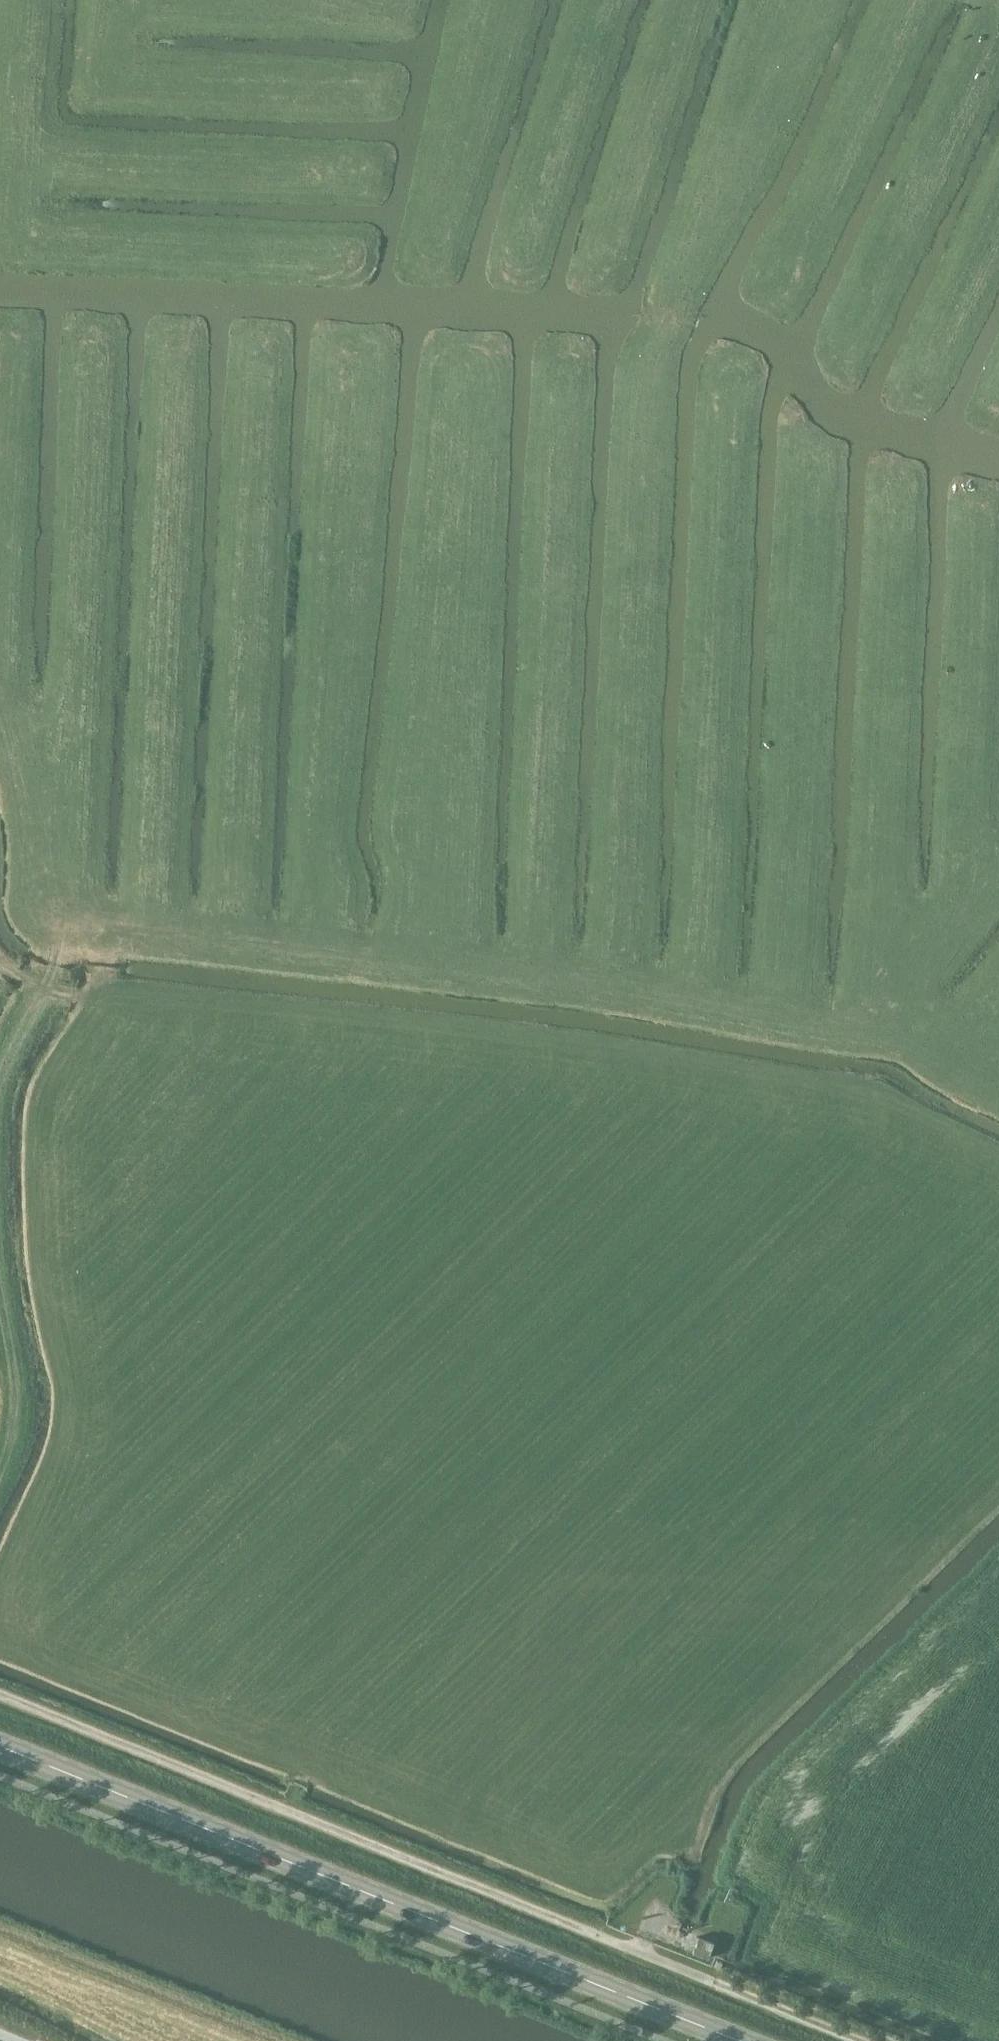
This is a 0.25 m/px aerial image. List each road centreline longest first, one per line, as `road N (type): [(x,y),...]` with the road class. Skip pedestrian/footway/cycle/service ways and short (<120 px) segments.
road 1 (track): [(860,2040),(0,1698)]
road 2 (primary): [(746,2040),(0,1743)]
road 3 (track): [(0,1311),(13,1394),(0,1474)]
road 4 (track): [(59,946),(0,1079)]

